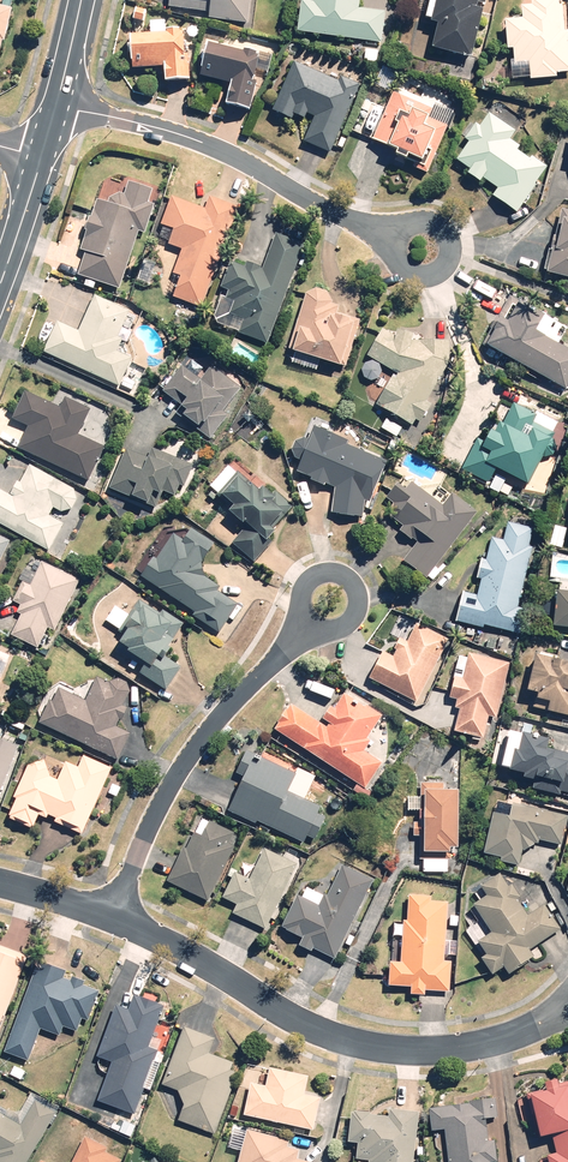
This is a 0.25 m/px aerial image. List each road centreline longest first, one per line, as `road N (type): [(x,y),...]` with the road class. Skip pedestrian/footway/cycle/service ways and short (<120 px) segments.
road 1 (residential): [(108,918),(320,1033),(387,1048),(491,1040),(543,1013)]
road 2 (residential): [(58,103),(223,151),(330,211),(424,250)]
road 3 (residential): [(108,918),(183,767),(328,599)]
road 4 (tertiary): [(0,281),(42,158)]

